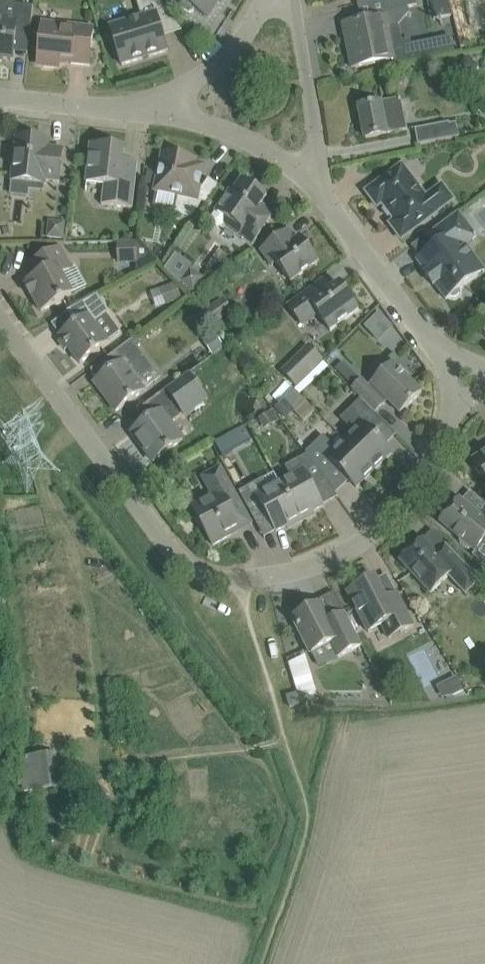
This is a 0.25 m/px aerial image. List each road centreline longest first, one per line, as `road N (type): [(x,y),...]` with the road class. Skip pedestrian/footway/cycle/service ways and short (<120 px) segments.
road 1 (residential): [(465,379),(440,443),(392,514),(363,539),(297,570),(217,579),(174,554),(0,318)]
road 2 (residential): [(465,379),(377,278),(324,190)]
road 3 (track): [(261,963),(308,817),(284,738)]
road 4 (residential): [(324,190),(292,0)]
road 5 (residential): [(324,190),(282,159),(155,108)]
road 6 (residential): [(155,108),(208,71),(266,0)]
road 7 (residential): [(155,108),(0,99)]

